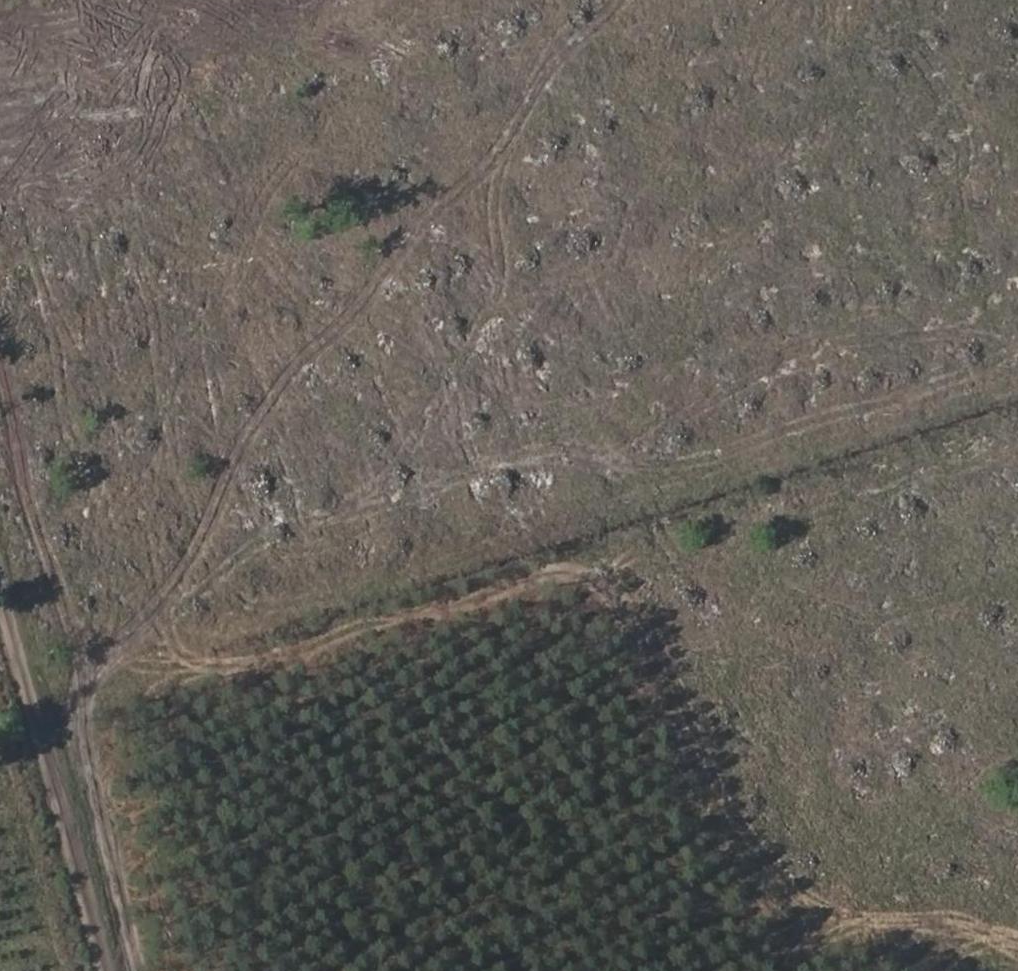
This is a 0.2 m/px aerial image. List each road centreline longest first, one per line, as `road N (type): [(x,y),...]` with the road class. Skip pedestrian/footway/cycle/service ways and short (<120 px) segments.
road 1 (track): [(0,576),(110,970)]

